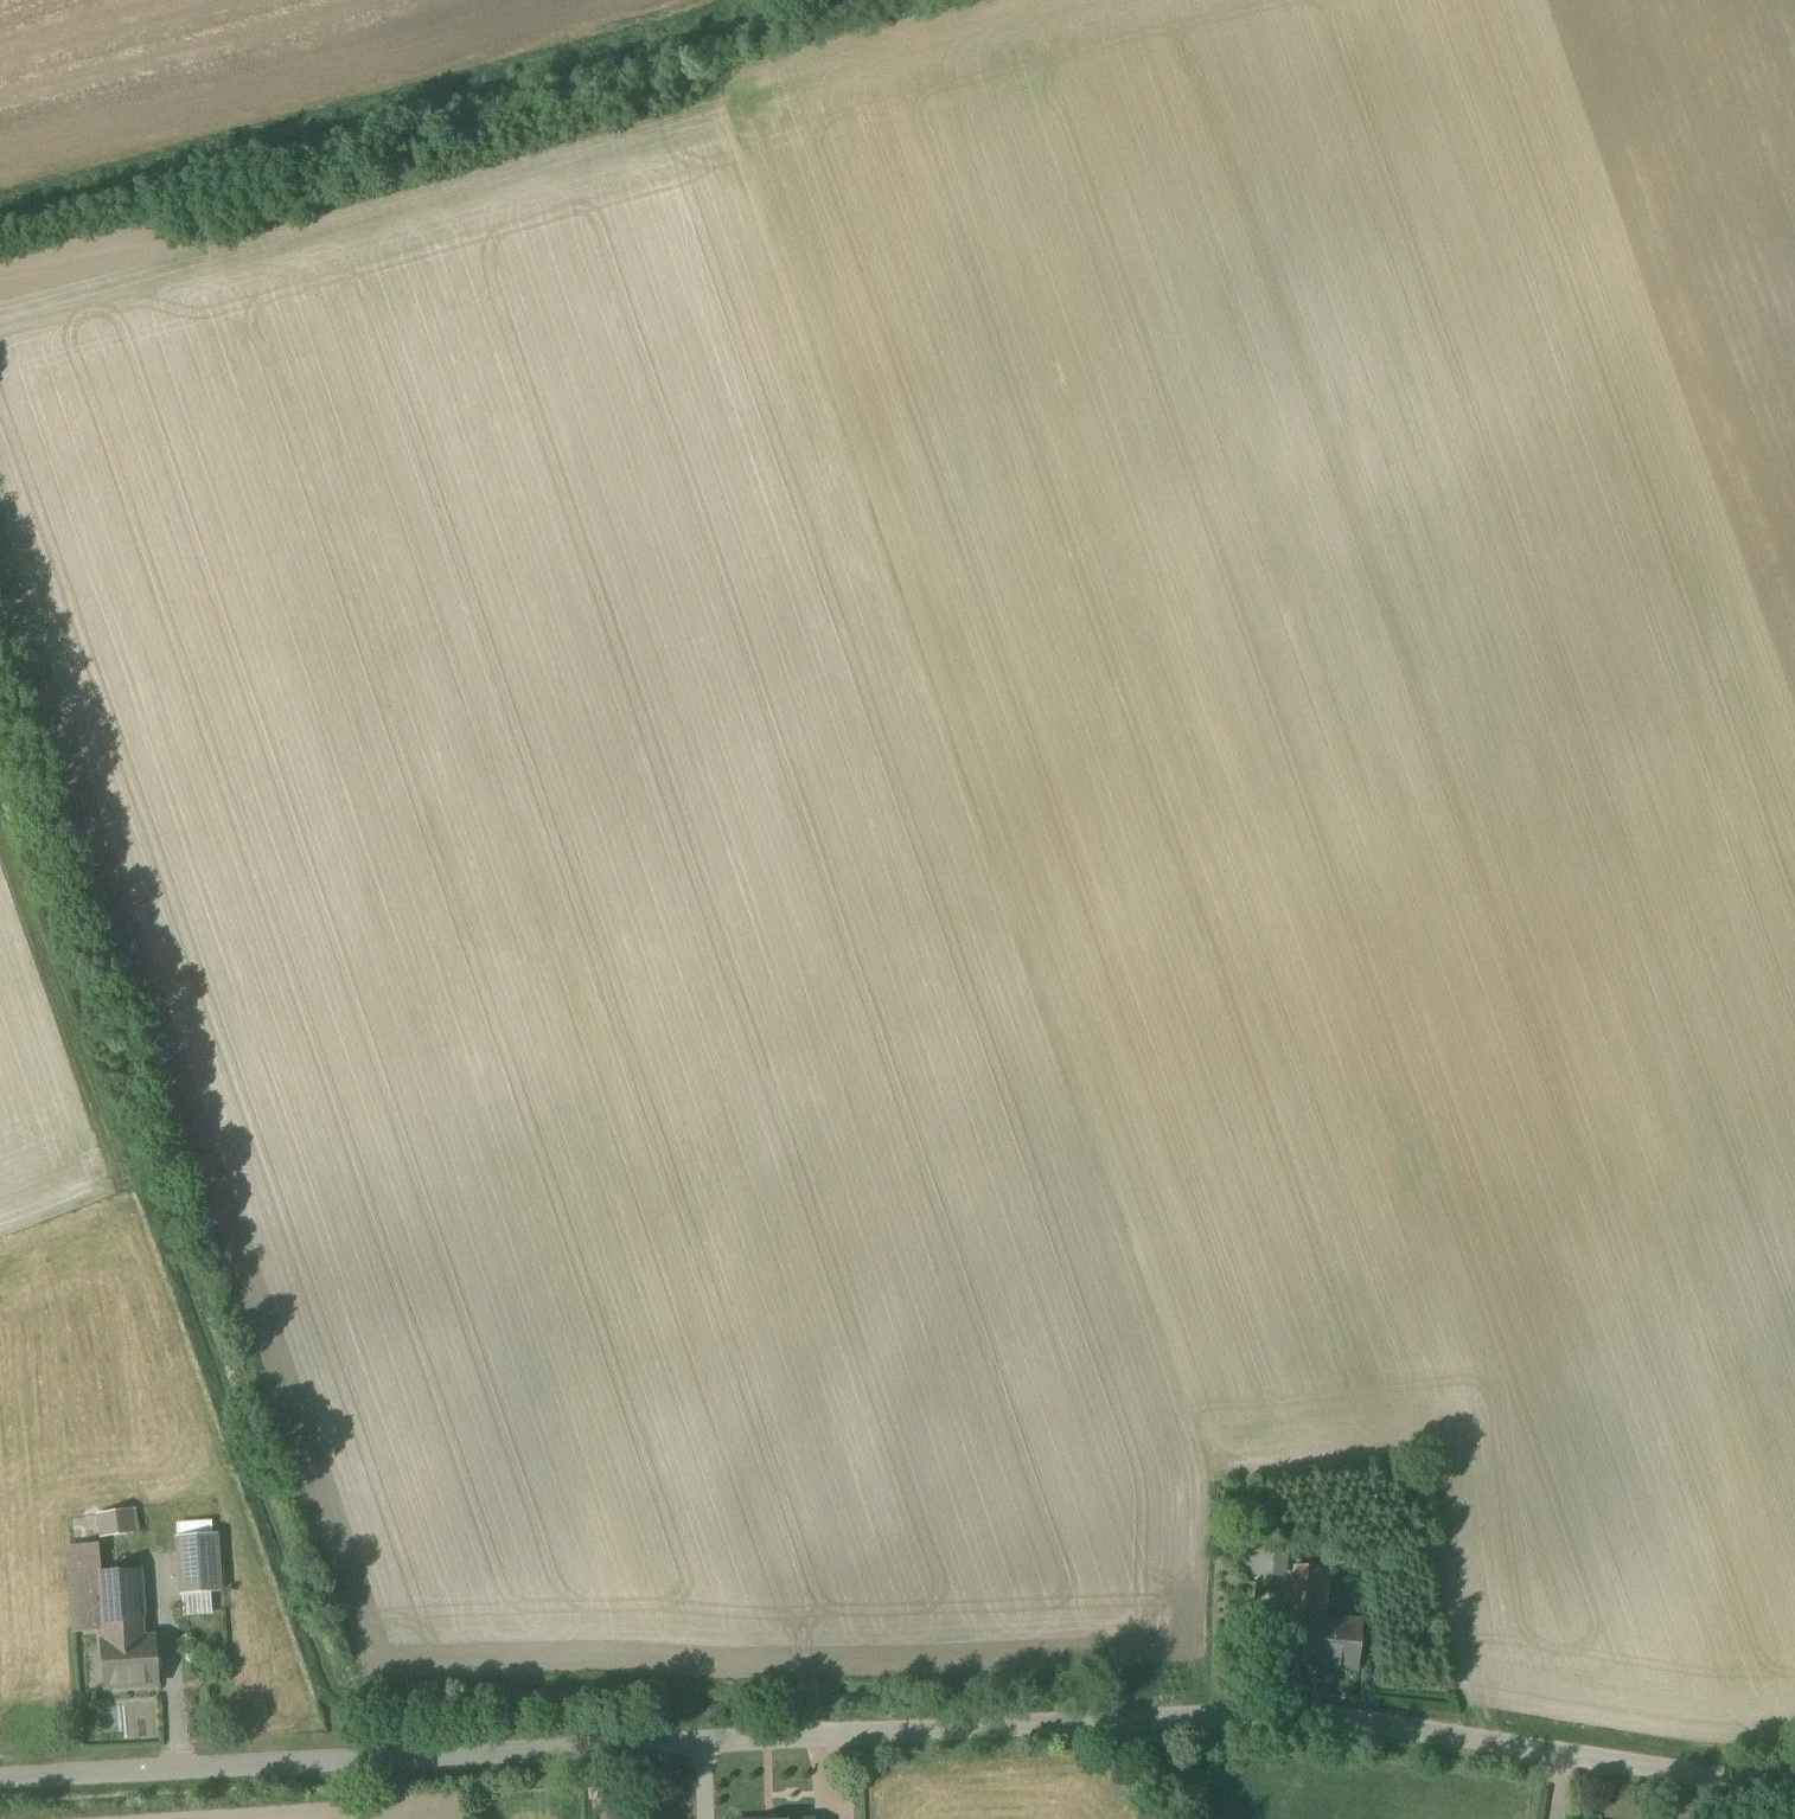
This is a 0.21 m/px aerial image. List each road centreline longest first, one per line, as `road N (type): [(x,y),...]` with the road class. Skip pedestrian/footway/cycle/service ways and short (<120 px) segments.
road 1 (unclassified): [(1794,1788),(1330,1722),(1185,1720),(0,1781)]

